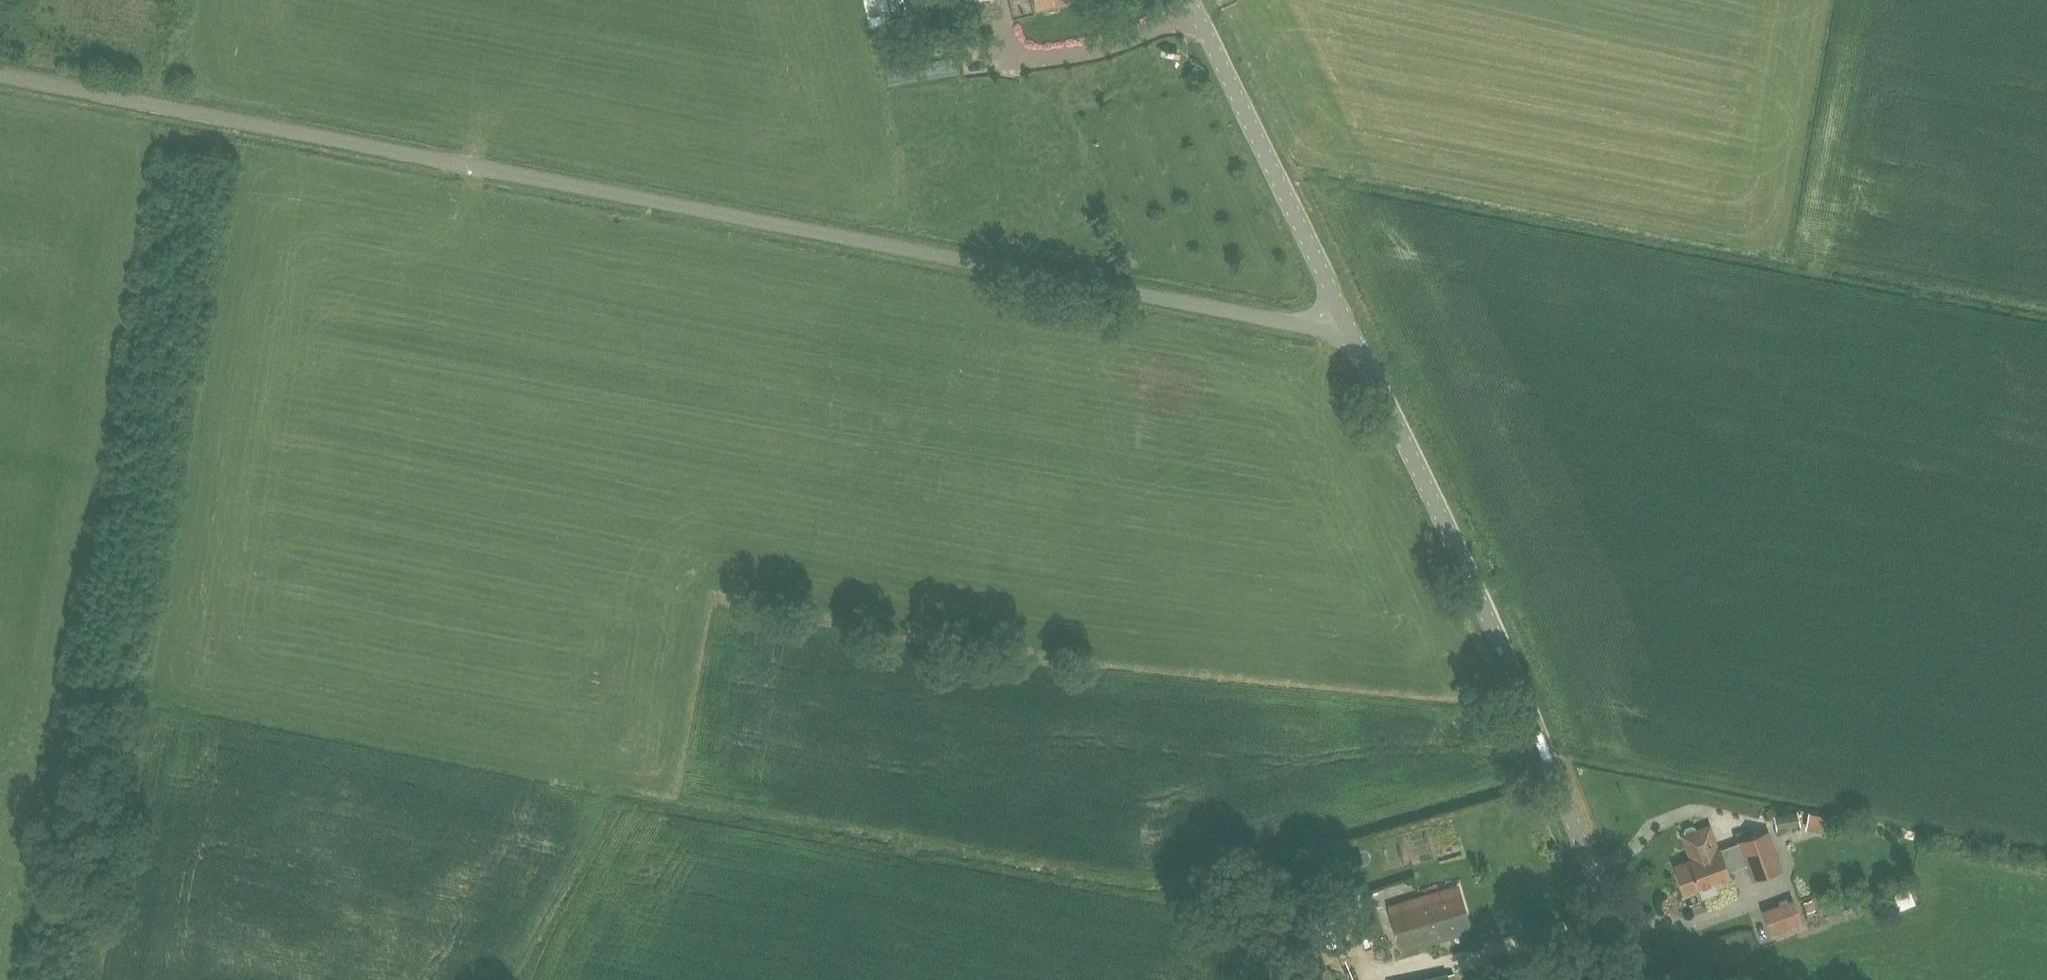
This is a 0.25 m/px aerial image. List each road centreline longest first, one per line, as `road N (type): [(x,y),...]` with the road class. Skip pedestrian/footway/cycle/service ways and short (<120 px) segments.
road 1 (unclassified): [(1348,329),(0,74)]
road 2 (unclassified): [(1629,979),(1541,728),(1348,329)]
road 3 (unclassified): [(1348,329),(1196,0)]

